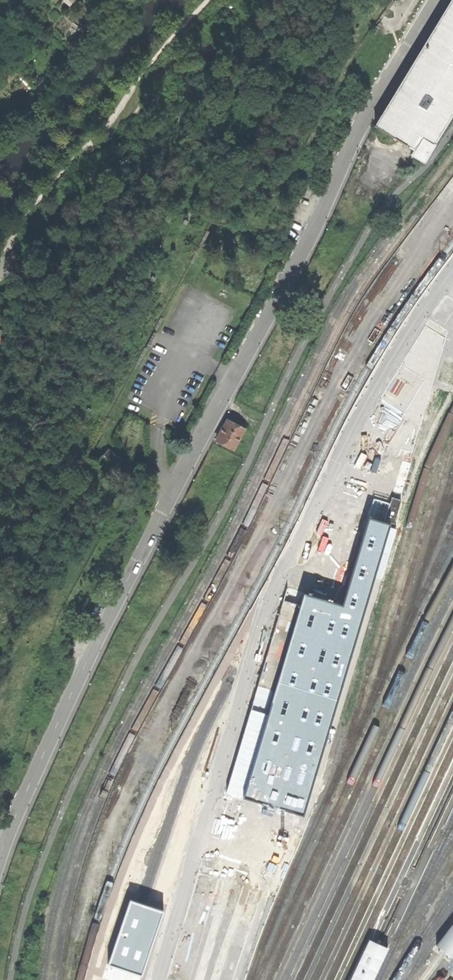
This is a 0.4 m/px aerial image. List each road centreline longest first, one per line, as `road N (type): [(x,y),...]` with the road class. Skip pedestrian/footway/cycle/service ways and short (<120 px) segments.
road 1 (tertiary): [(0,856),(136,563),(309,241),(354,140),(437,0)]

